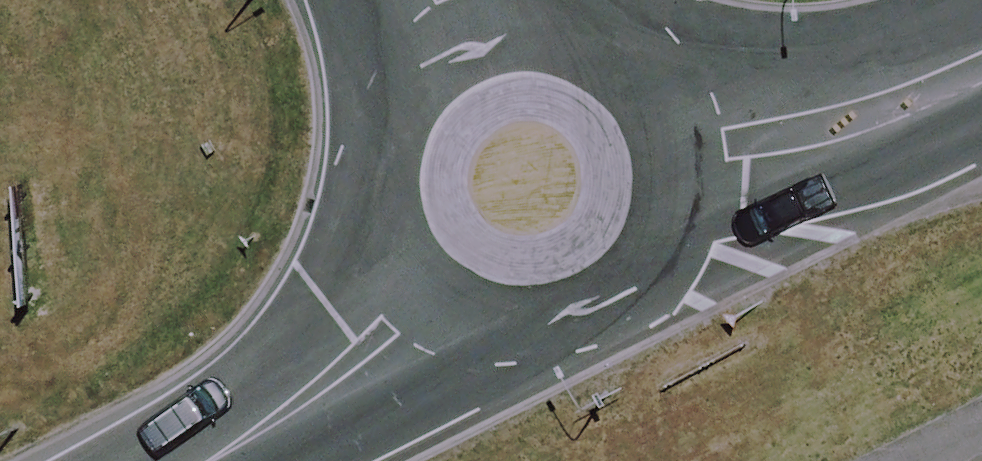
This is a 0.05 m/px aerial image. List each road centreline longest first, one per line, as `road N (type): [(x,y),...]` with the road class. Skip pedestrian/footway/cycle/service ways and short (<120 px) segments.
road 1 (secondary): [(672,148),(675,196),(663,242),(638,283),(601,313),(556,331),(508,334),(462,323),(421,297)]
road 2 (secondary): [(421,297),(391,262),(373,219),(369,172),(378,127),(402,86),(436,55),(478,35)]
road 3 (secondary): [(672,148),(746,141),(904,98),(981,63)]
road 4 (secondary): [(421,297),(361,357),(205,460)]
road 5 (secondary): [(478,35),(528,28),(577,39),(621,64),(653,102),(672,148)]

